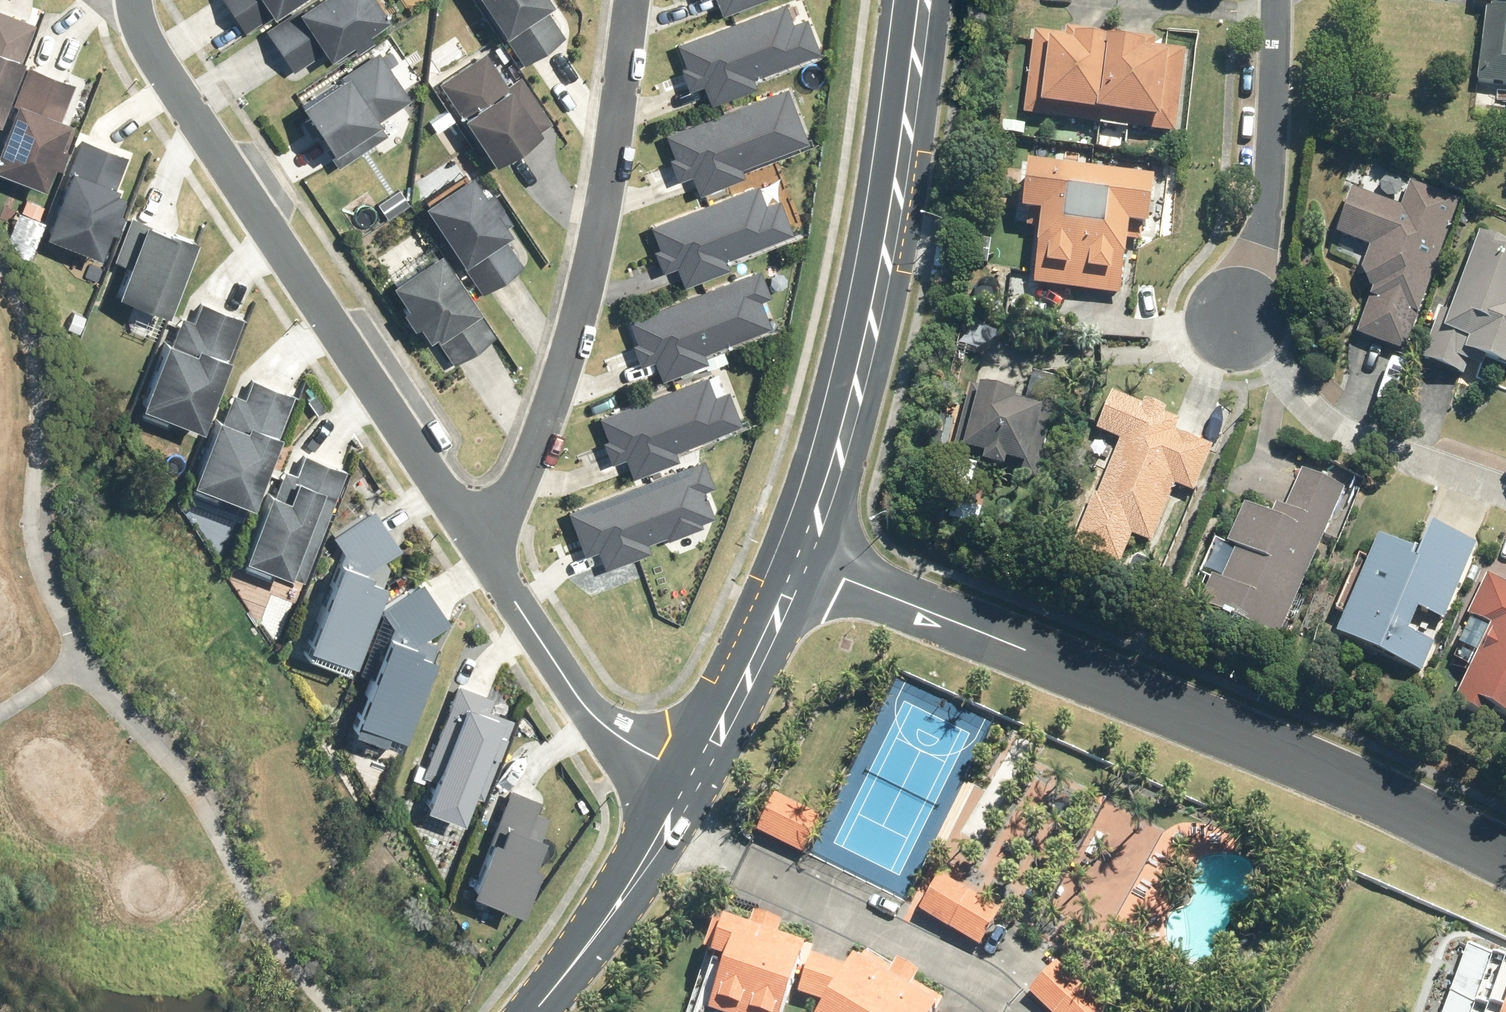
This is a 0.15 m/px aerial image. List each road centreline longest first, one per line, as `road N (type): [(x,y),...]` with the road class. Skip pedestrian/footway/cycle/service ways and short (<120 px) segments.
road 1 (residential): [(1505,856),(1392,798),(806,562)]
road 2 (residential): [(490,551),(151,49),(137,0)]
road 3 (tertiary): [(925,0),(864,370),(806,562)]
road 4 (residential): [(633,0),(576,329),(490,551)]
road 5 (residential): [(1505,494),(1334,431),(1276,374),(1238,321)]
road 6 (residential): [(1238,321),(1266,232),(1275,0)]
road 7 (residential): [(699,777),(602,723),(553,659),(490,551)]
road 8 (tertiary): [(699,777),(631,886),(534,1011)]
road 9 (tertiary): [(806,562),(699,777)]

